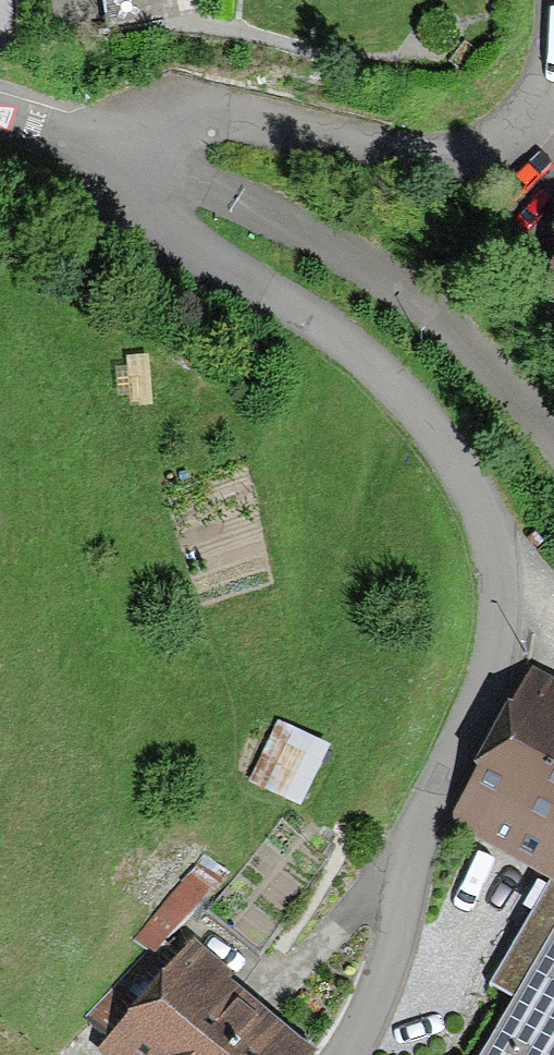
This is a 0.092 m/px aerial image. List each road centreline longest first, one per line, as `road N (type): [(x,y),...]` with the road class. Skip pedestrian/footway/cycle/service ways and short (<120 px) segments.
road 1 (residential): [(339,1054),(388,975),(420,826),(475,717),(493,651),(499,583),(486,521),(472,480),(403,390),(121,178)]
road 2 (residential): [(553,444),(478,353),(438,320),(345,254),(143,148)]
road 3 (residential): [(143,148),(169,121),(193,113),(406,155),(473,151),(522,118),(553,49)]
road 4 (residential): [(0,117),(121,178)]

